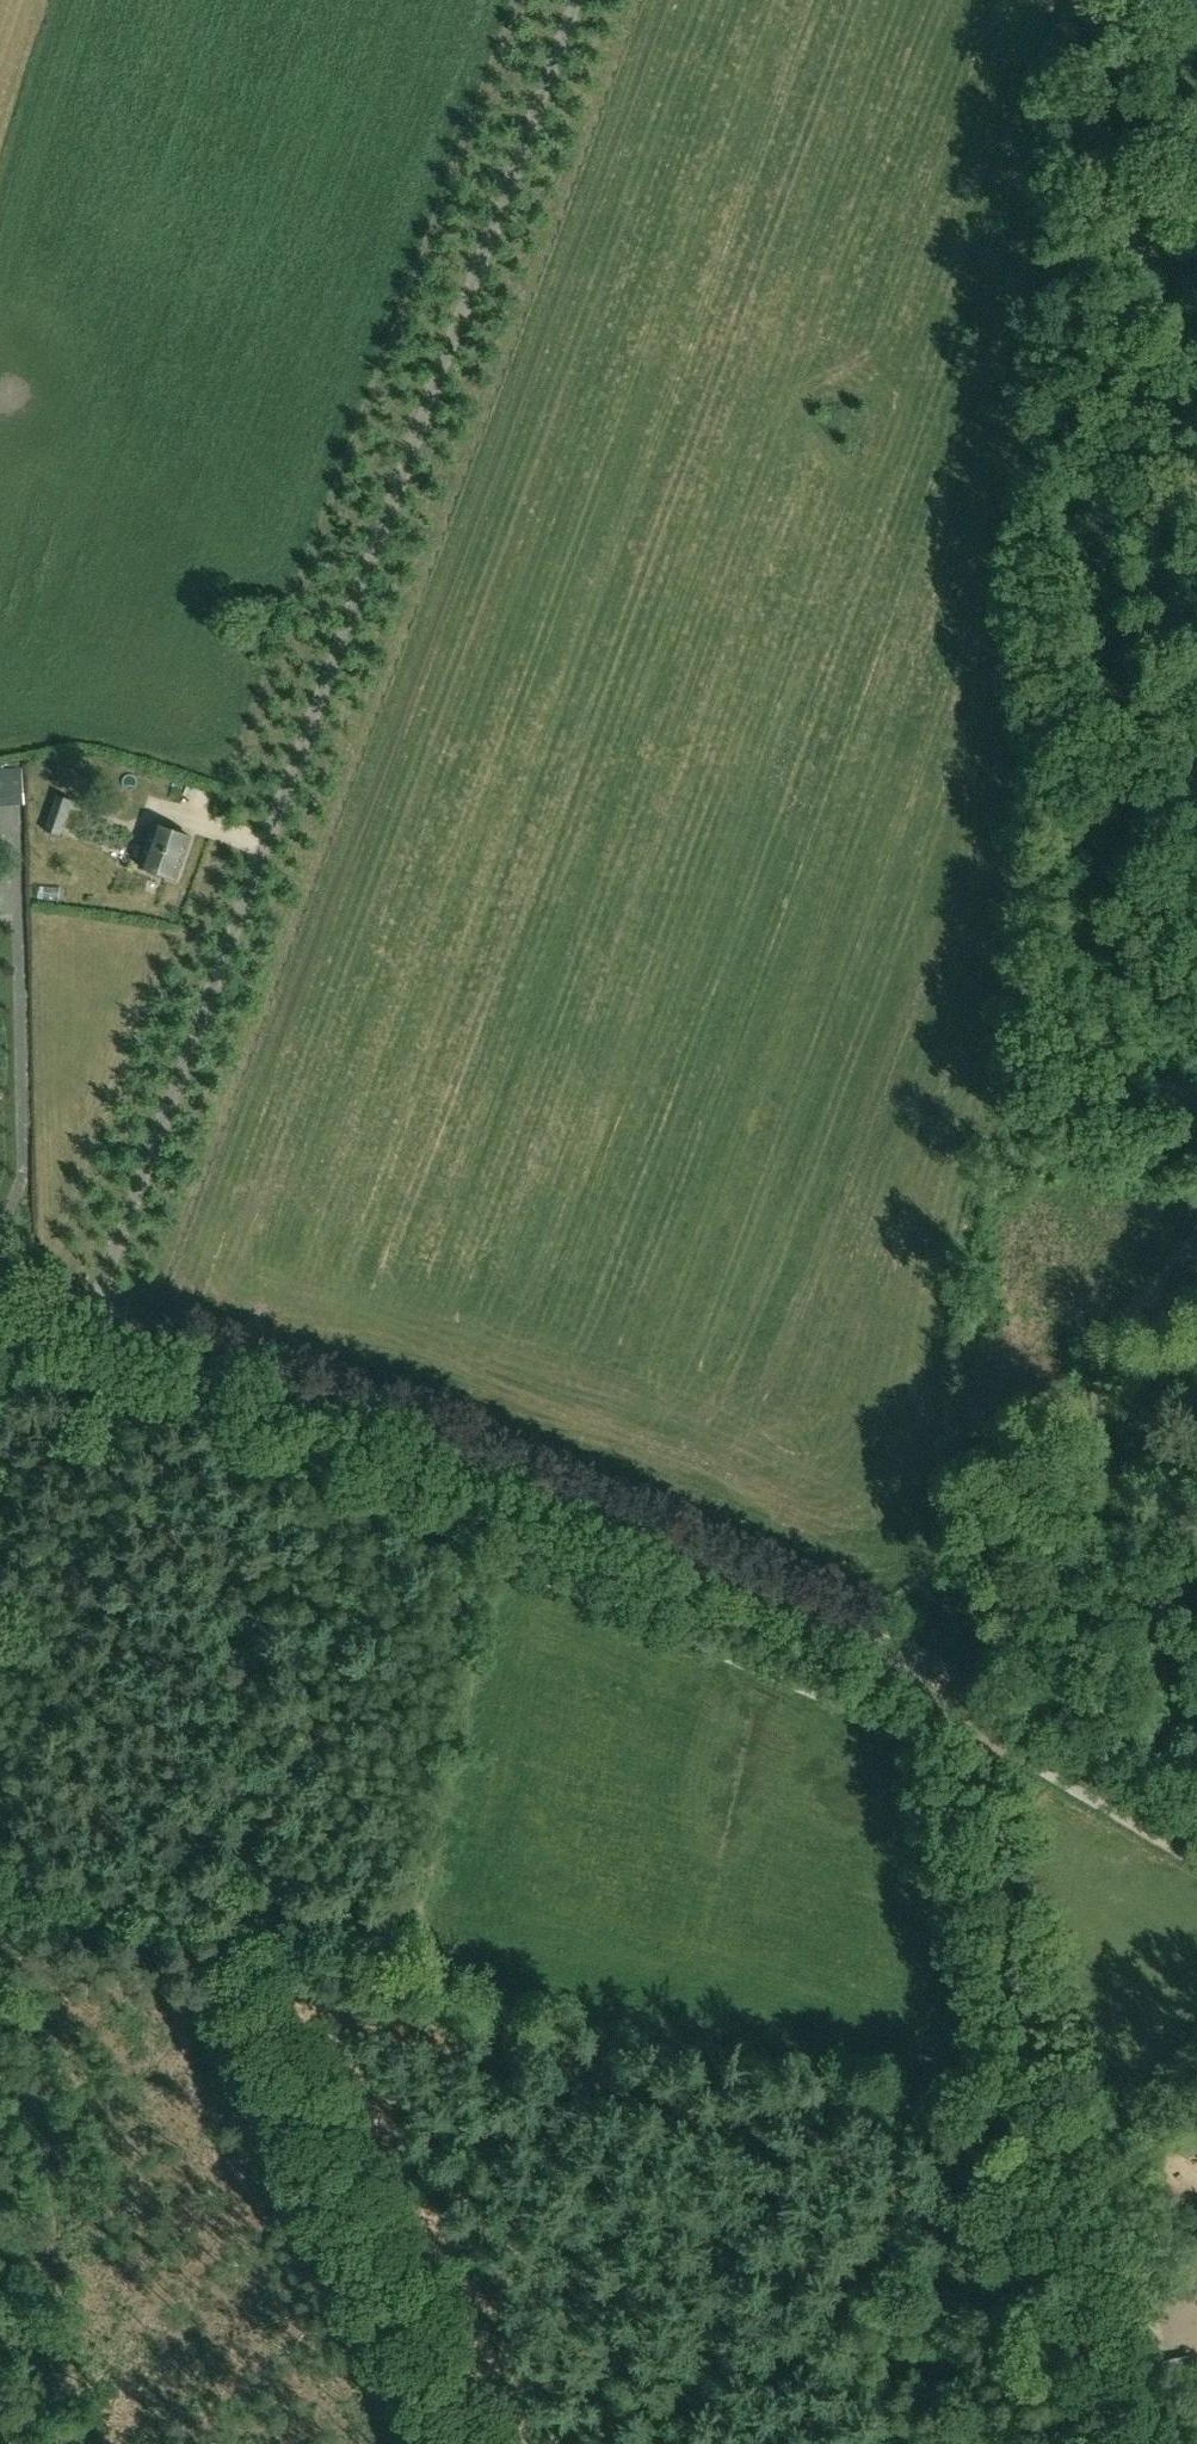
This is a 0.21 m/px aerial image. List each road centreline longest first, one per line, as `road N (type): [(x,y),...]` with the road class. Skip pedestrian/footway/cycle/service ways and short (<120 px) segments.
road 1 (unclassified): [(87,1315),(577,0)]
road 2 (tertiary): [(87,1315),(958,1674)]
road 3 (unclassified): [(1122,2443),(958,1674)]
road 4 (track): [(1086,0),(1196,320)]
road 5 (tertiary): [(958,1674),(1196,1822)]

